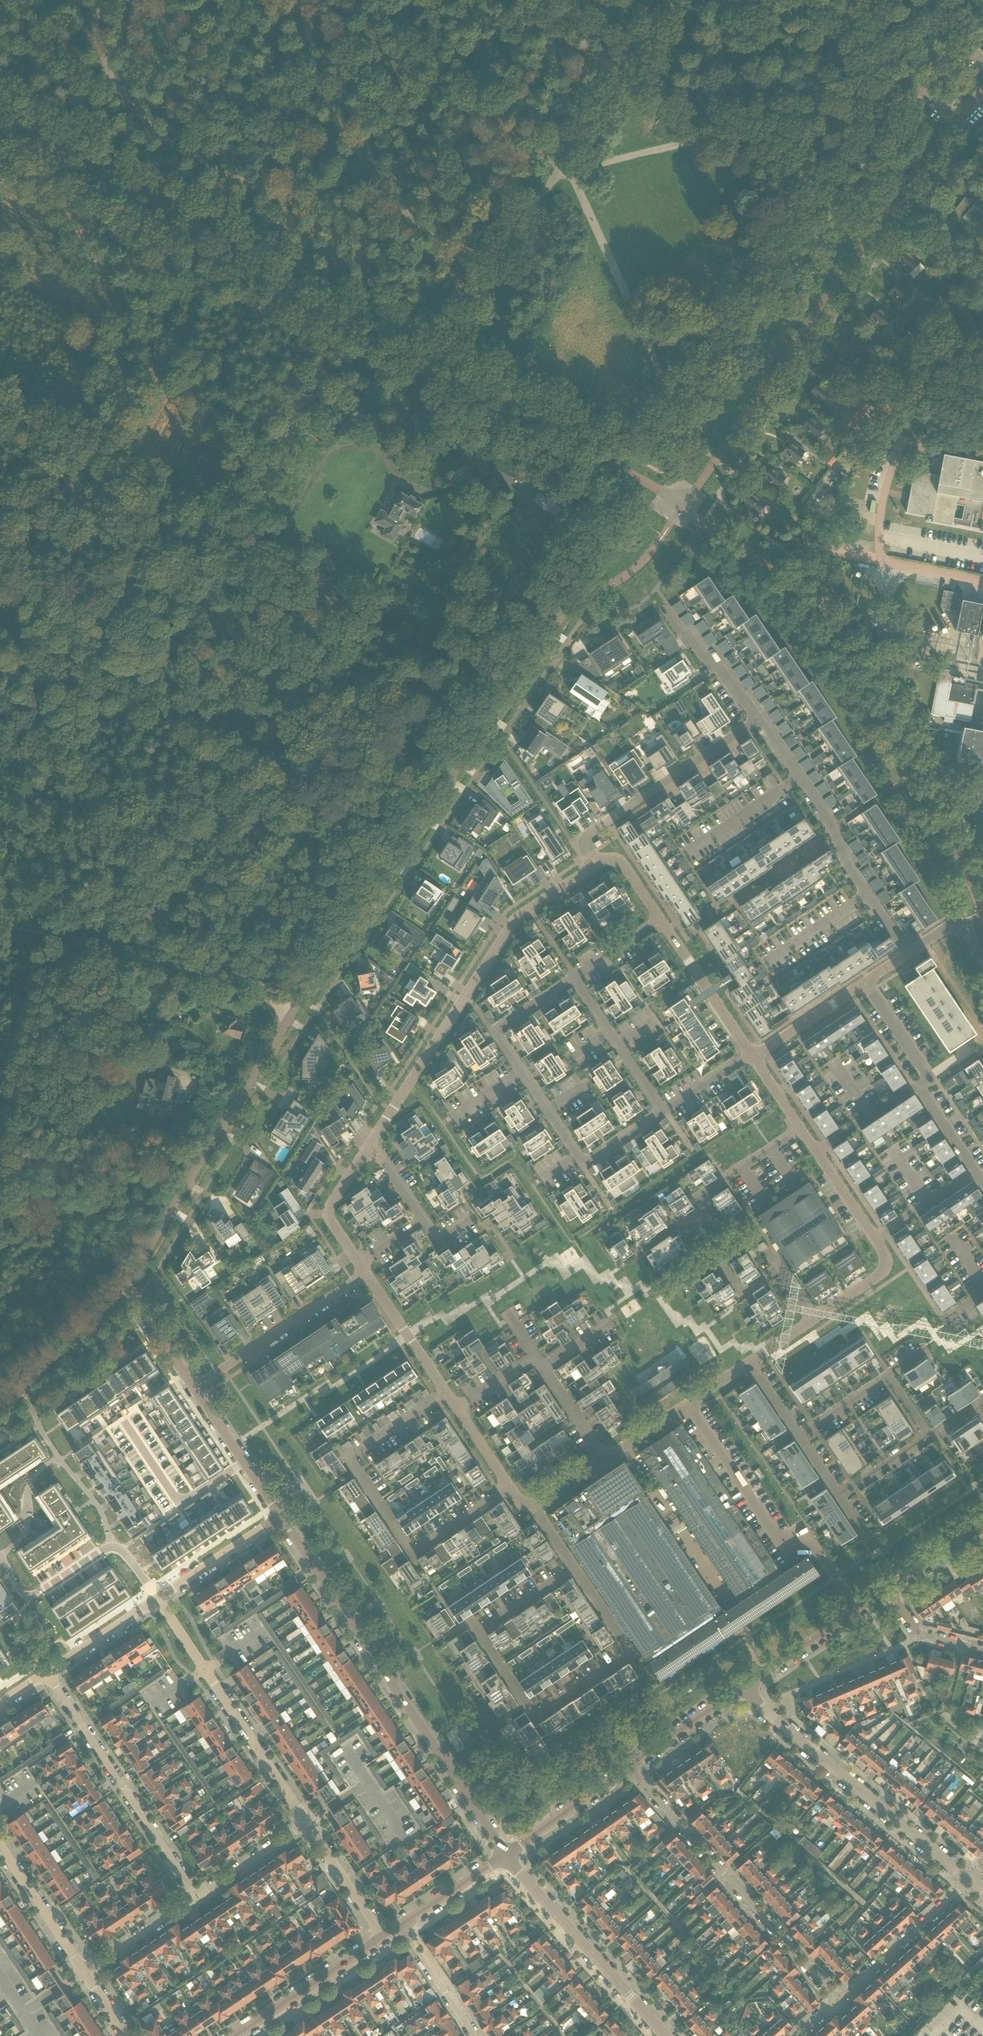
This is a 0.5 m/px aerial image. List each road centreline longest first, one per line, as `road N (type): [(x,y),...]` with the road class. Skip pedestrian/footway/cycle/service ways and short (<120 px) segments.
road 1 (unclassified): [(663,494),(0,113)]
road 2 (residential): [(982,88),(894,201),(681,508)]
road 3 (residential): [(561,616),(292,1013)]
road 4 (residential): [(506,1856),(281,1516)]
road 5 (residential): [(595,864),(515,920),(370,1144)]
road 6 (residential): [(446,1395),(351,1458),(414,1551),(508,1487)]
road 7 (residential): [(575,1565),(632,1650),(626,1654),(535,1715),(478,1630)]
road 8 (residential): [(292,1013),(124,1286)]
road 9 (residential): [(837,2001),(630,1767)]
road 10 (residential): [(970,1881),(786,1731),(746,1686)]
road 11 (residential): [(907,955),(759,720)]
road 12 (residential): [(197,1898),(47,1673)]
road 13 (residential): [(157,1599),(306,1824)]
road 14 (unclassified): [(55,949),(292,1013)]
road 15 (residential): [(666,2035),(506,1856)]
road 16 (residential): [(759,720),(591,833),(585,844),(595,864)]
road 17 (unclassified): [(982,582),(882,561),(884,492),(901,440)]
road 18 (unclassified): [(55,949),(4,1157)]
road 19 (residential): [(520,1072),(584,1167),(665,1112)]
road 20 (residential): [(194,1389),(366,1274)]
road 21 (residential): [(802,1130),(641,1250)]
road 22 (residential): [(970,1881),(837,2001)]
road 23 (residential): [(606,1459),(751,1362)]
road 24 (tertiary): [(238,2035),(384,1940)]
road 25 (tertiary): [(746,1686),(888,1589)]
road 26 (residential): [(752,1056),(659,919)]
road 27 (residential): [(812,608),(681,508)]
road 28 (residential): [(574,977),(665,1112)]
road 29 (residential): [(85,1972),(0,1844)]
road 30 (tertiary): [(506,1856),(630,1767)]
road 31 (unclassified): [(88,803),(55,949)]
road 32 (residential): [(281,1516),(157,1599)]
road 33 (unclassified): [(0,562),(75,435)]
road 34 (residential): [(574,977),(493,1031),(520,1072)]
road 35 (residential): [(759,720),(665,609)]
road 36 (residential): [(366,1274),(446,1395)]
road 37 (tertiary): [(630,1767),(746,1686)]
road 38 (residential): [(306,1824),(384,1940)]
road 39 (residential): [(370,1144),(329,1211),(359,1264)]
road 40 (residential): [(752,1056),(866,982)]
road 41 (residential): [(85,1972),(197,1898)]
road 42 (residential): [(157,1599),(47,1673)]
road 43 (residential): [(197,1898),(306,1824)]
road 44 (residential): [(475,2035),(401,1928)]
road 45 (tertiary): [(401,1928),(506,1856)]
road 46 (residential): [(866,982),(929,1077),(918,1084)]
road 47 (residential): [(194,1389),(124,1286)]
road 48 (residential): [(817,1151),(918,1084)]
road 49 (residential): [(813,1319),(882,1273),(886,1256),(876,1239)]
road 50 (residential): [(876,1239),(975,1171)]

